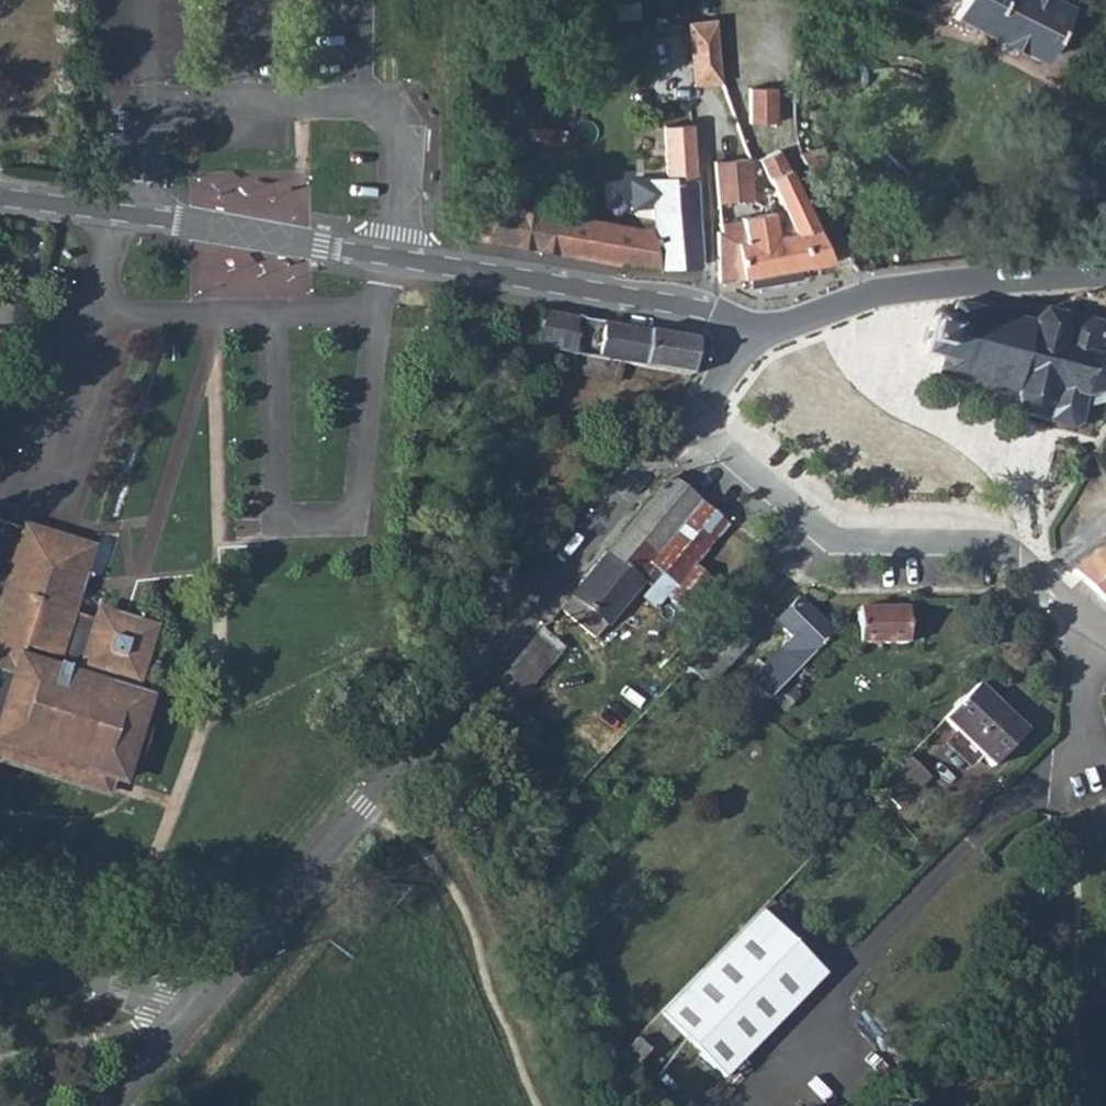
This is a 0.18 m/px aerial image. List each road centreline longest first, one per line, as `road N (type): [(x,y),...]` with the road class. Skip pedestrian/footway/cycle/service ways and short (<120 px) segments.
road 1 (residential): [(188,1022),(437,716),(693,427)]
road 2 (unclassified): [(392,263),(399,136),(375,102),(183,101),(146,121),(125,217)]
road 3 (residential): [(693,427),(835,543),(1012,551),(1100,638)]
road 4 (unclassified): [(125,217),(102,282),(129,318),(336,318),(376,310),(392,263)]
road 5 (tertiary): [(392,263),(699,308),(750,341)]
road 6 (tertiary): [(750,341),(918,291),(1105,273)]
road 7 (tertiary): [(125,217),(392,263)]
road 8 (residential): [(188,1022),(161,1006),(0,960)]
road 9 (residential): [(1100,638),(1078,681),(1079,776)]
road 10 (tertiary): [(0,198),(125,217)]

